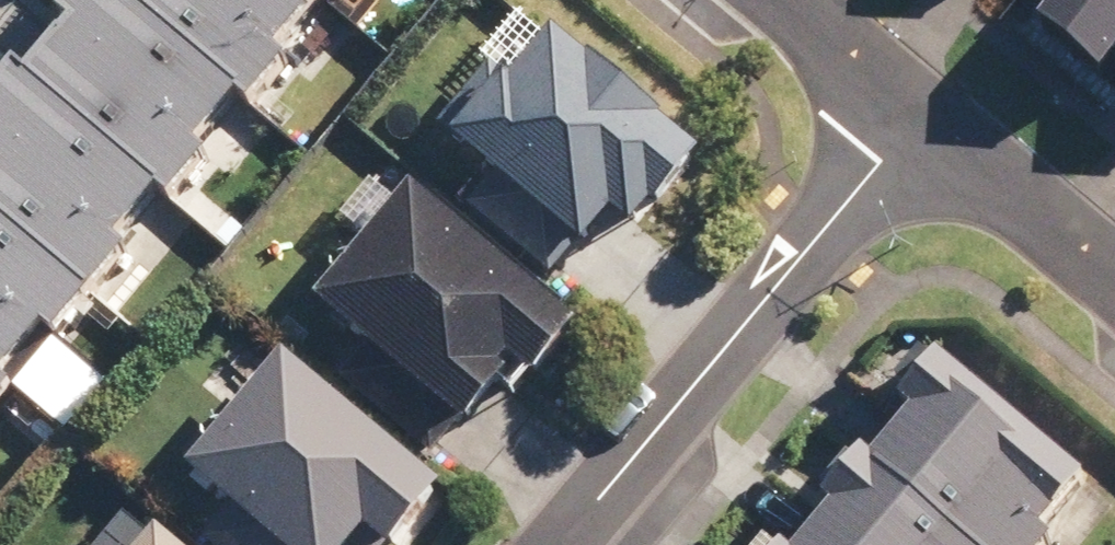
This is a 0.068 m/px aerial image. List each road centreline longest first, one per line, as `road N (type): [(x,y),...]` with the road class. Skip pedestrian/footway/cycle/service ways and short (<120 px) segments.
road 1 (residential): [(919,118),(561,544)]
road 2 (residential): [(919,118),(1114,282)]
road 3 (residential): [(780,0),(919,118)]

